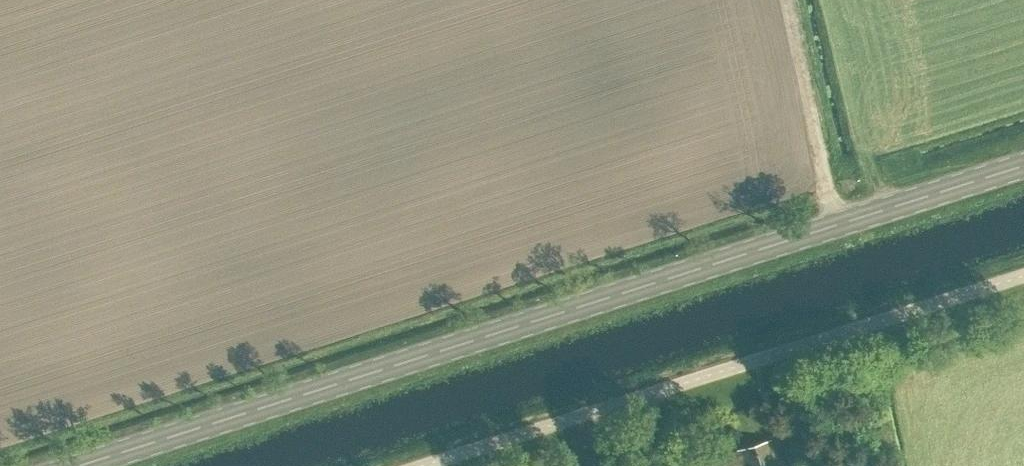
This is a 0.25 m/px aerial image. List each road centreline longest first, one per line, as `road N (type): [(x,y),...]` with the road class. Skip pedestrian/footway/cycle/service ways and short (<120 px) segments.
road 1 (primary): [(77,465),(1023,166)]
road 2 (unclassified): [(1023,274),(421,465)]

